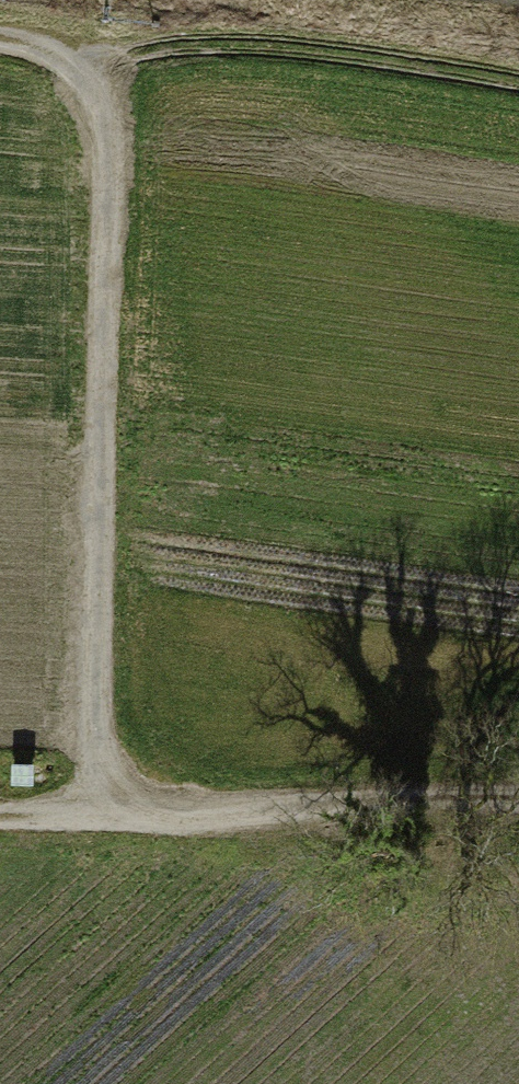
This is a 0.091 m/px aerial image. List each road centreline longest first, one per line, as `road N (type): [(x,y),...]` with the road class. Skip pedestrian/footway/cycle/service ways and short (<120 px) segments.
road 1 (track): [(113,47),(103,803)]
road 2 (track): [(0,806),(518,796)]
road 3 (track): [(518,77),(285,41),(113,47)]

